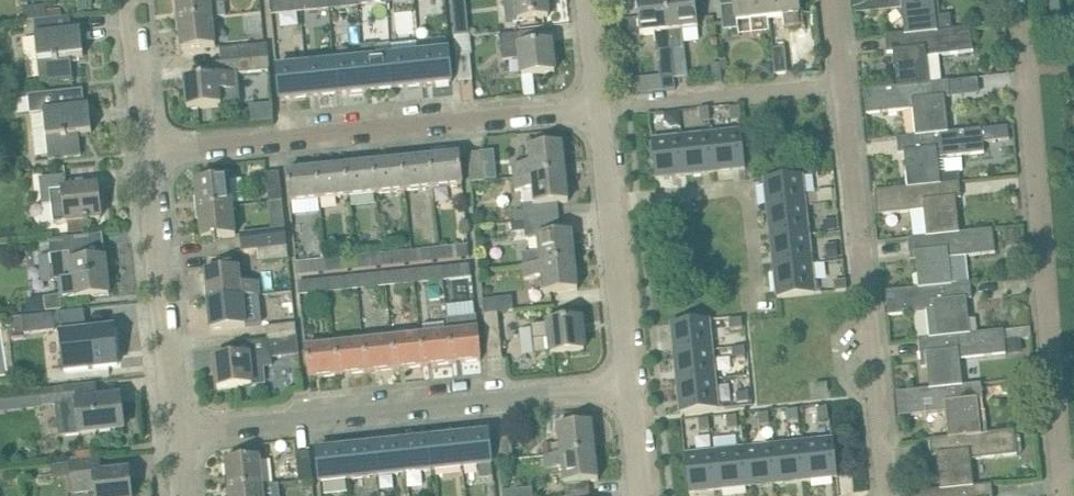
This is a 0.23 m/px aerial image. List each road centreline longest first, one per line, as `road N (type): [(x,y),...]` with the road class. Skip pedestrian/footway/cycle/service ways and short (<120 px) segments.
road 1 (residential): [(1064,495),(1022,0)]
road 2 (residential): [(192,432),(628,388)]
road 3 (residential): [(164,152),(598,109)]
road 4 (residential): [(887,495),(842,83)]
road 5 (residential): [(192,432),(174,402),(162,293),(151,182),(164,152)]
road 6 (residential): [(628,388),(598,109)]
road 7 (residential): [(598,109),(842,83)]
road 8 (residential): [(164,152),(144,121),(132,0)]

